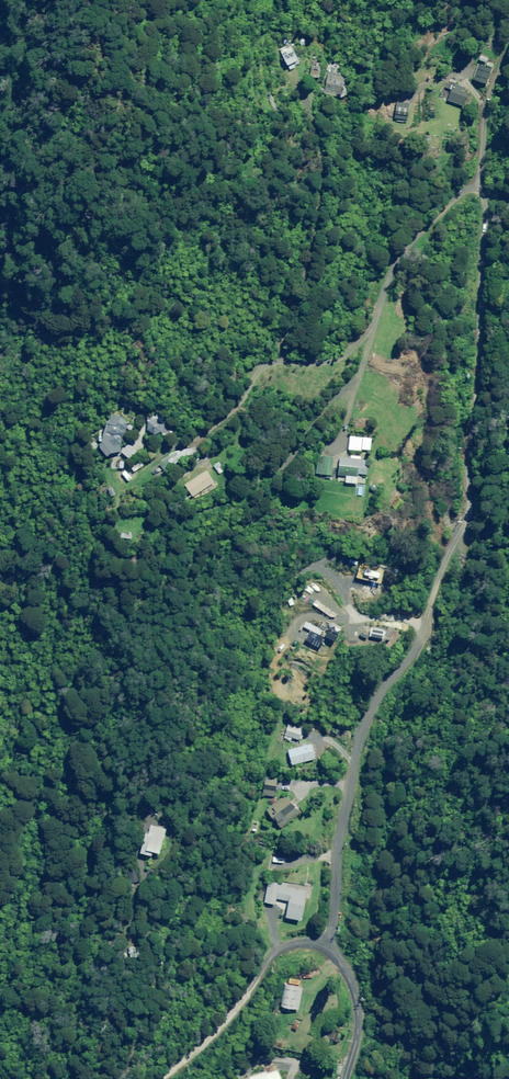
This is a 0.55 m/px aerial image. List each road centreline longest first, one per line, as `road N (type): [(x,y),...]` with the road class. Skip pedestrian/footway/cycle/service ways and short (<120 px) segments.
road 1 (residential): [(322,944),(332,930),(336,840),(360,732),(407,658),(466,518),(490,201),(483,182)]
road 2 (residential): [(483,182),(440,204),(395,254),(353,390)]
road 3 (residential): [(322,944),(285,953),(164,1078)]
road 4 (residential): [(345,1078),(357,1039),(356,995),(339,958),(322,944)]
road 5 (residential): [(483,182),(491,94),(508,48)]

